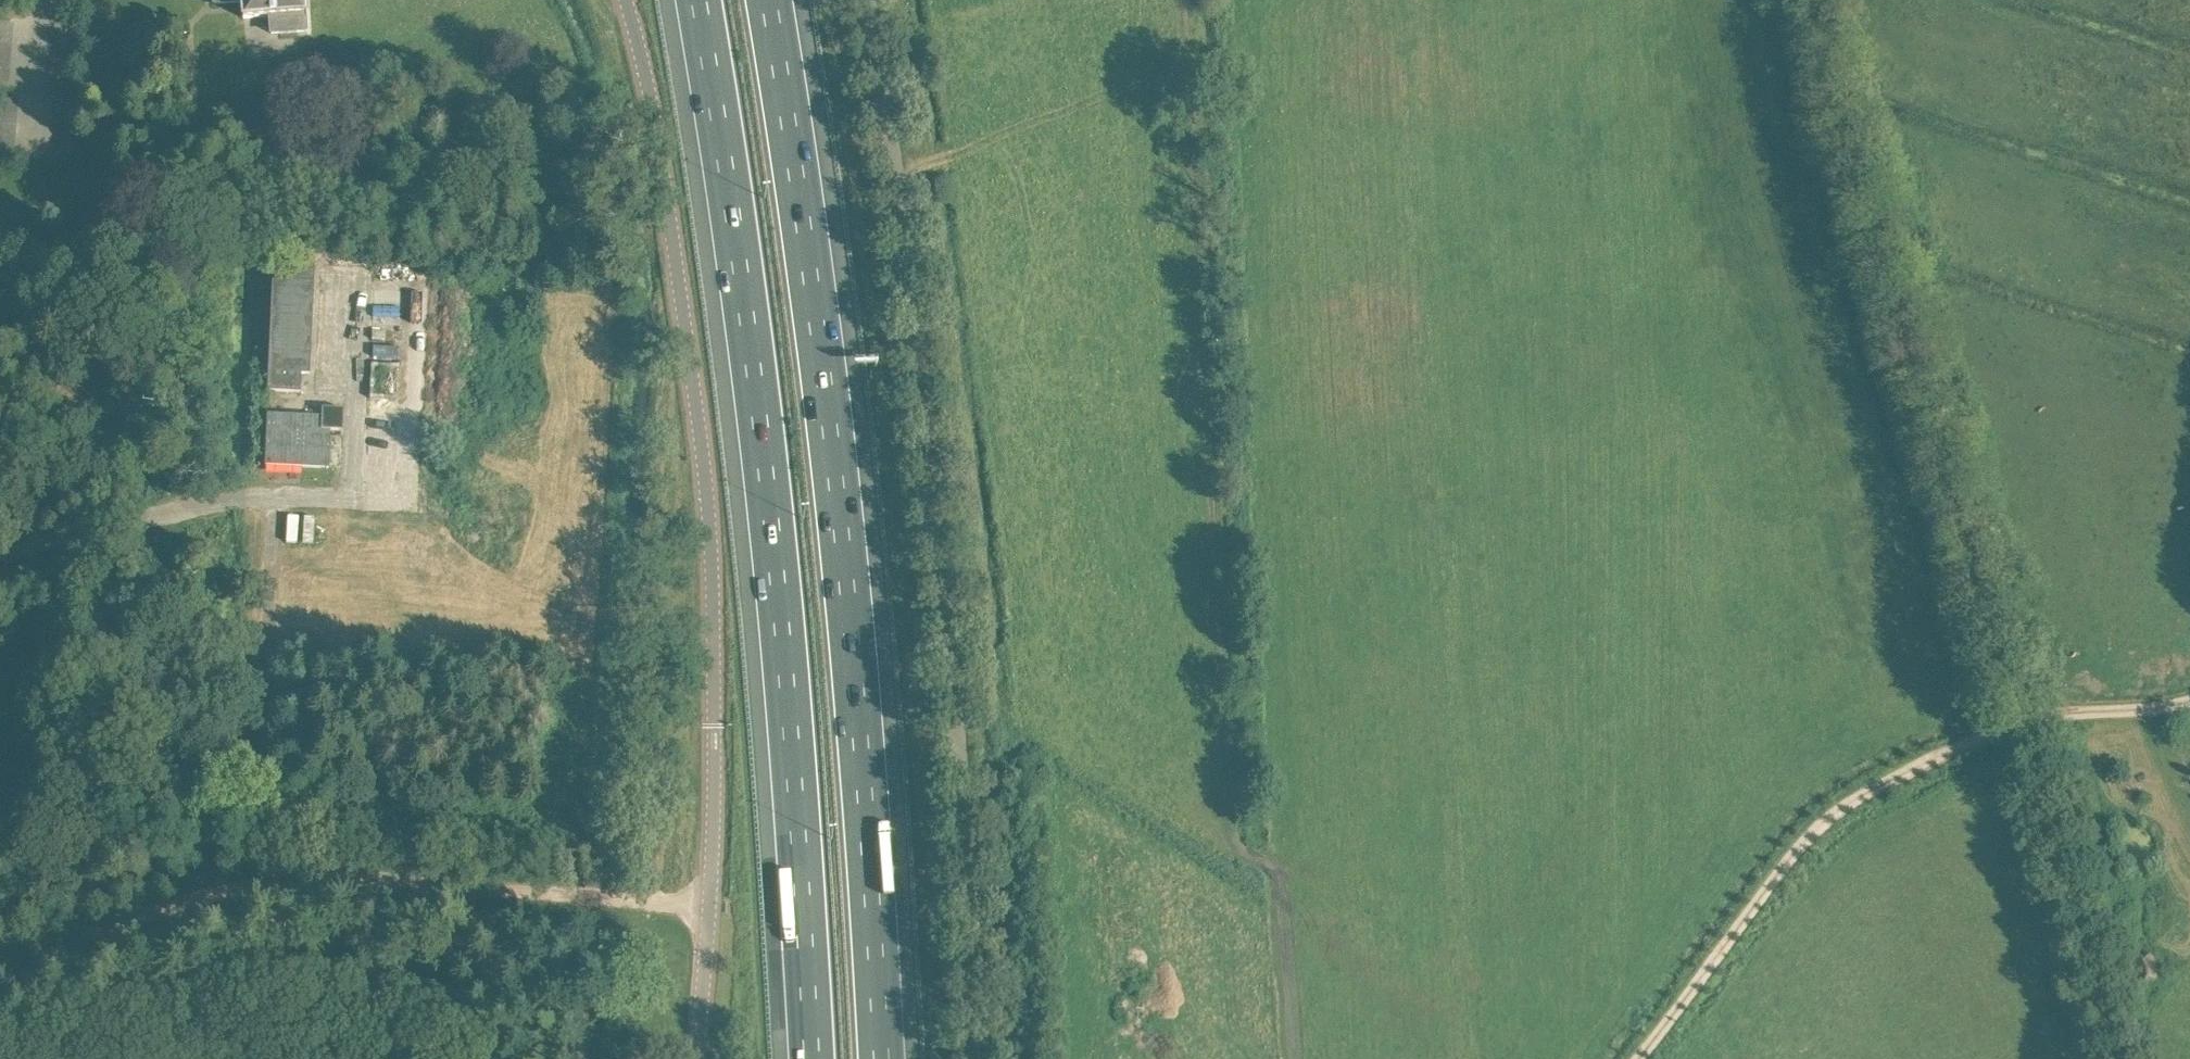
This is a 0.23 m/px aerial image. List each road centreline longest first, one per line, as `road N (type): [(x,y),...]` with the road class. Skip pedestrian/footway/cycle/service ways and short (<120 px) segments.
road 1 (tertiary): [(696,1058),(713,822),(710,540),(664,177),(625,0)]
road 2 (motorway): [(699,0),(783,585),(812,1058)]
road 3 (motorway): [(880,1058),(848,574),(770,0)]
road 4 (unclassified): [(982,1058),(945,513),(874,0)]
road 5 (track): [(2022,720),(1812,0)]
road 6 (track): [(709,904),(267,879),(0,953)]
road 7 (unclassified): [(1645,1058),(1797,861),(1842,817),(2022,720)]
road 8 (residential): [(233,497),(0,551)]
road 9 (track): [(2189,703),(2022,720)]

